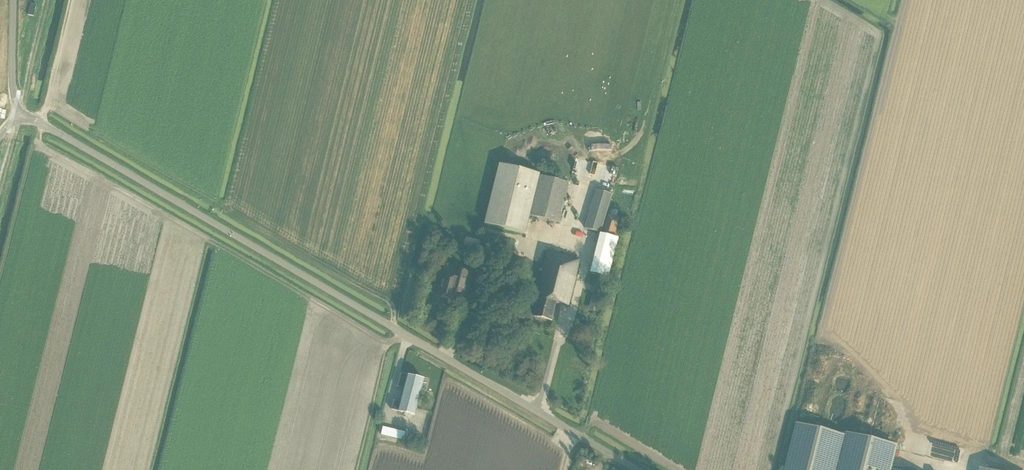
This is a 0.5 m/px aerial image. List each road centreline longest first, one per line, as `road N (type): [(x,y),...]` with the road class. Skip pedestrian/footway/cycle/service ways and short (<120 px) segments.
road 1 (unclassified): [(18,118),(45,123),(640,469)]

